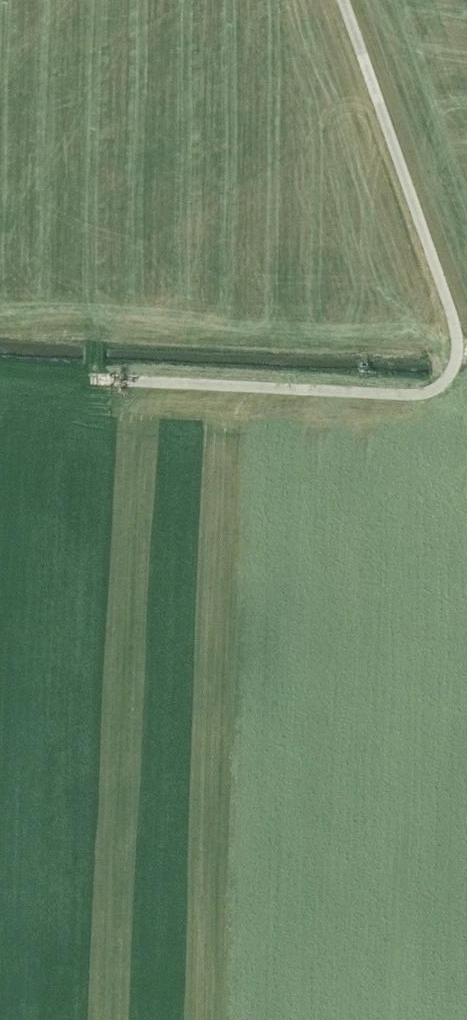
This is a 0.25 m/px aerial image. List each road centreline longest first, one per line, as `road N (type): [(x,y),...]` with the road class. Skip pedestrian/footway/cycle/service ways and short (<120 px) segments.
road 1 (track): [(343,0),(454,325),(458,350),(445,381),(416,394),(98,380)]

